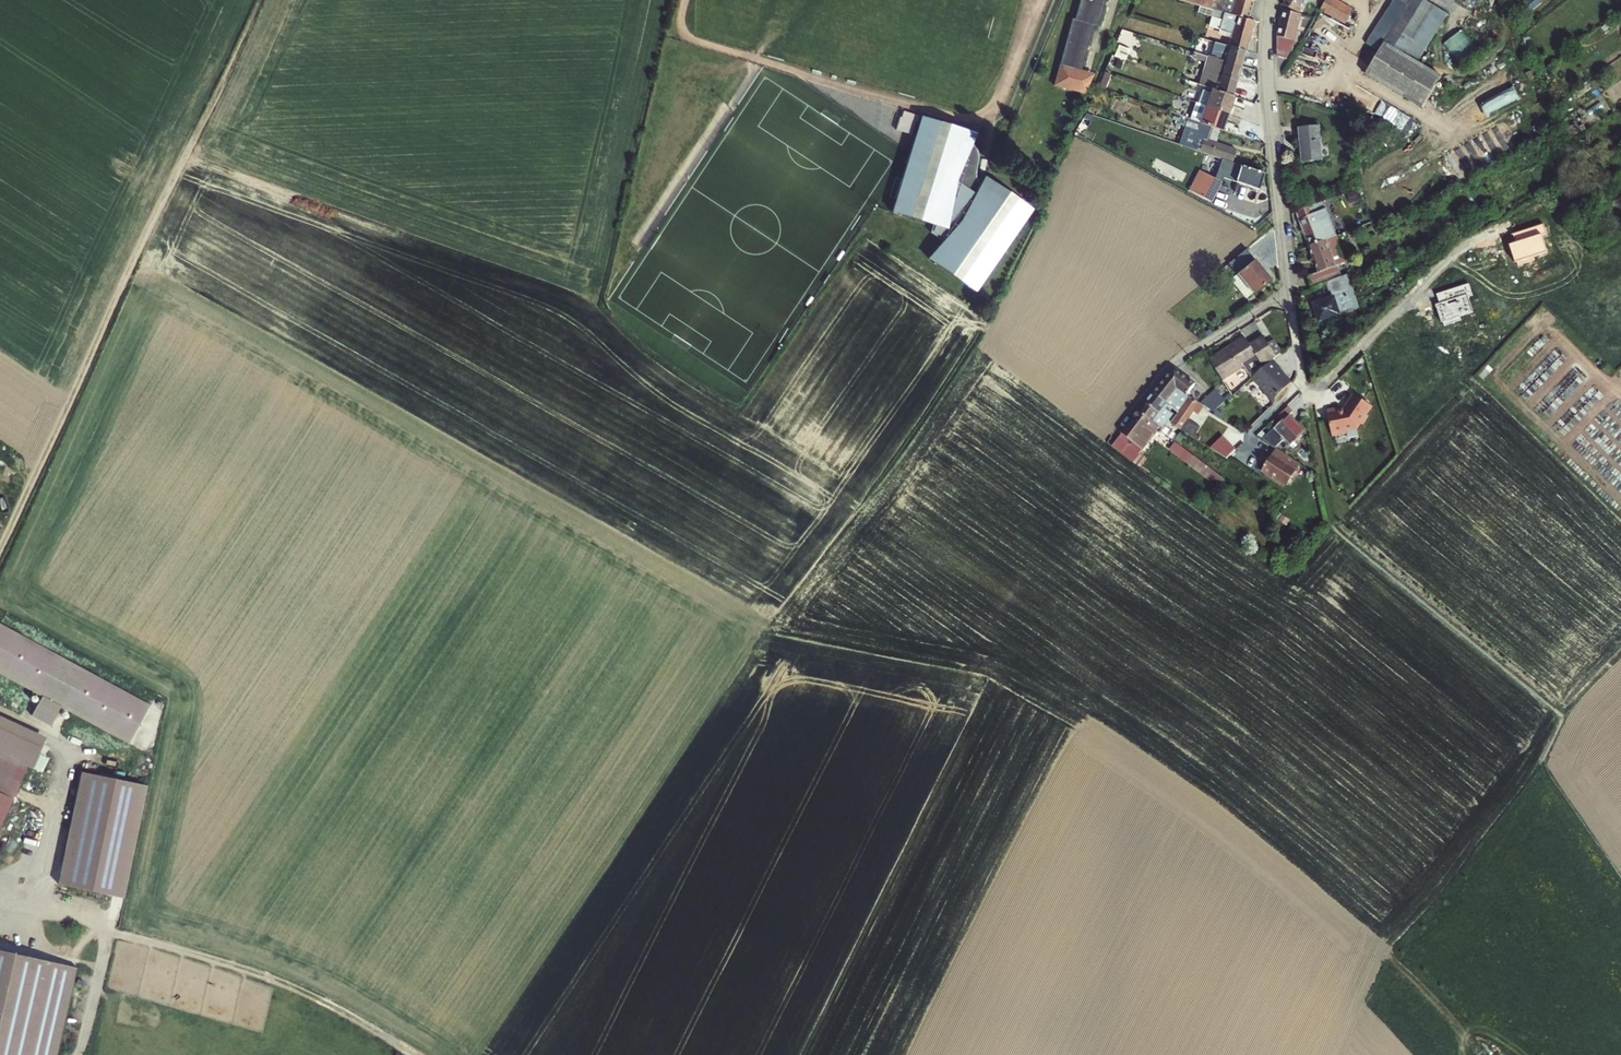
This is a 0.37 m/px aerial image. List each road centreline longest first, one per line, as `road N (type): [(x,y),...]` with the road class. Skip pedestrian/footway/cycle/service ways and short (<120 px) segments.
road 1 (track): [(259,0),(0,553)]
road 2 (track): [(0,900),(245,972),(411,1054)]
road 3 (residential): [(1271,0),(1269,106),(1304,380)]
road 4 (track): [(1620,501),(1496,381),(1496,373),(1540,327),(1620,392)]
road 5 (track): [(32,908),(69,759),(32,742)]
road 6 (residential): [(1304,380),(1332,513)]

